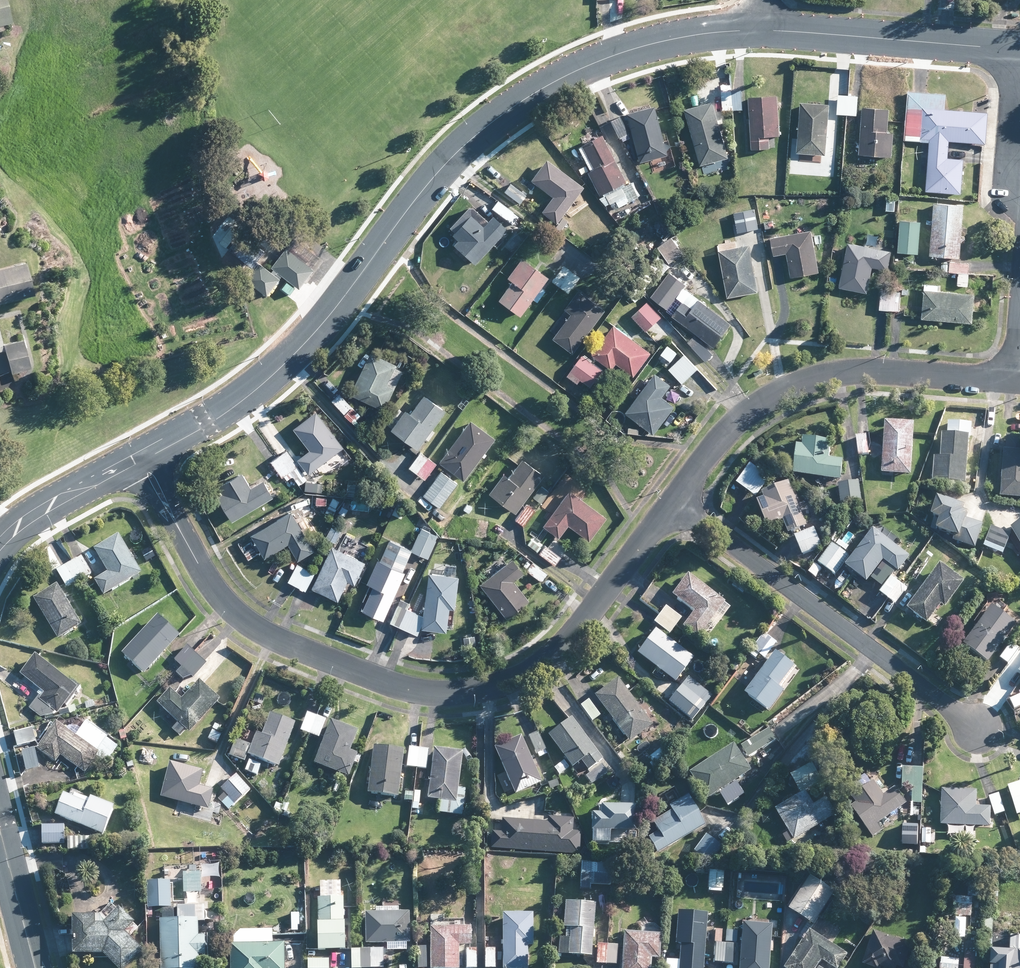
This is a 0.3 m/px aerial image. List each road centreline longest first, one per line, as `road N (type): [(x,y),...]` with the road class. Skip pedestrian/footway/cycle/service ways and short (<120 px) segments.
road 1 (residential): [(141,459),(267,379),(339,307),(435,176),(527,98),(639,47),(759,30)]
road 2 (residential): [(141,459),(200,569),(224,603),(265,637),(438,696),(483,691),(539,666),(574,633),(669,503)]
road 3 (residential): [(669,503),(709,448),(786,386),(864,370),(1017,378)]
road 4 (residential): [(982,730),(669,503)]
road 5 (residential): [(759,30),(1019,50)]
road 6 (residential): [(0,544),(40,510),(141,459)]
road 7 (residential): [(36,967),(0,831)]

